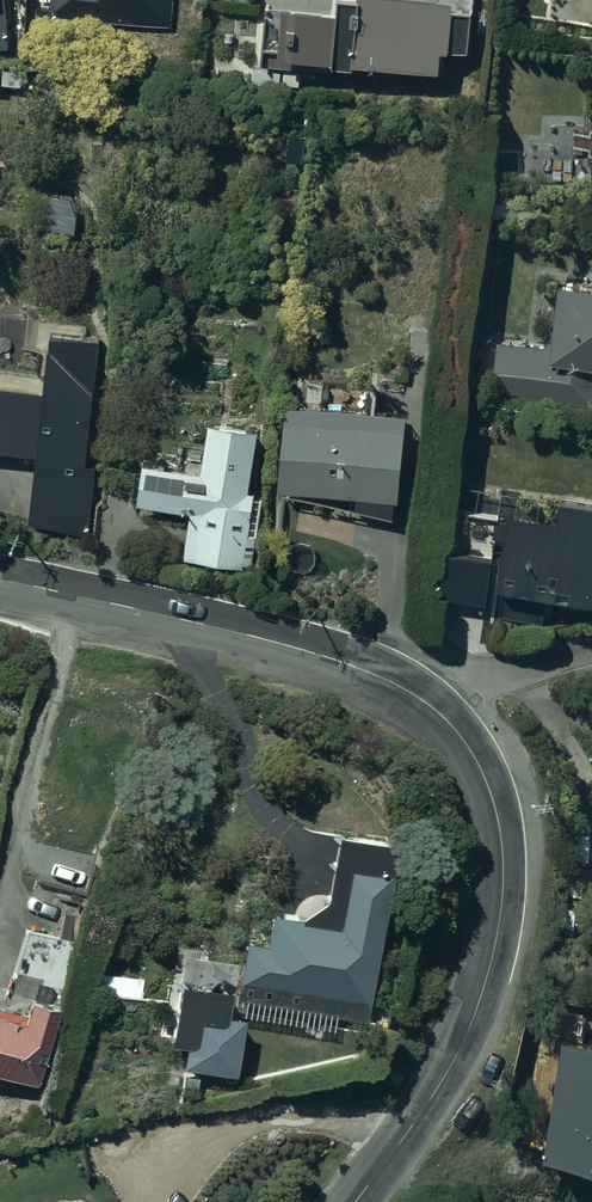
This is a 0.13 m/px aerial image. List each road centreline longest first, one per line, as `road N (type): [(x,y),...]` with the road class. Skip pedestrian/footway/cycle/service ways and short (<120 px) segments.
road 1 (unclassified): [(358,1201),(453,1062),(489,974),(504,861),(500,820),(474,755),(426,703),(344,662),(0,579)]

